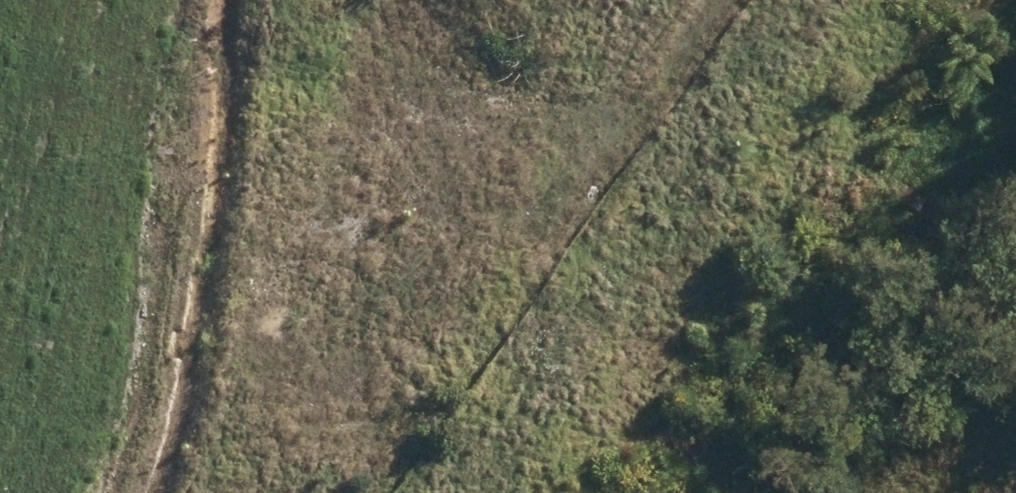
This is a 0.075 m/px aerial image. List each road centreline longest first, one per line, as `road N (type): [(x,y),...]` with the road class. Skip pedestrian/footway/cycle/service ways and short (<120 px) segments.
road 1 (secondary): [(0,110),(261,163),(546,190),(841,186),(1015,161)]
road 2 (secondary): [(1015,270),(756,308),(369,296),(67,257),(0,239)]
road 3 (unknown): [(67,257),(23,492)]
road 4 (unknown): [(261,163),(295,0)]

